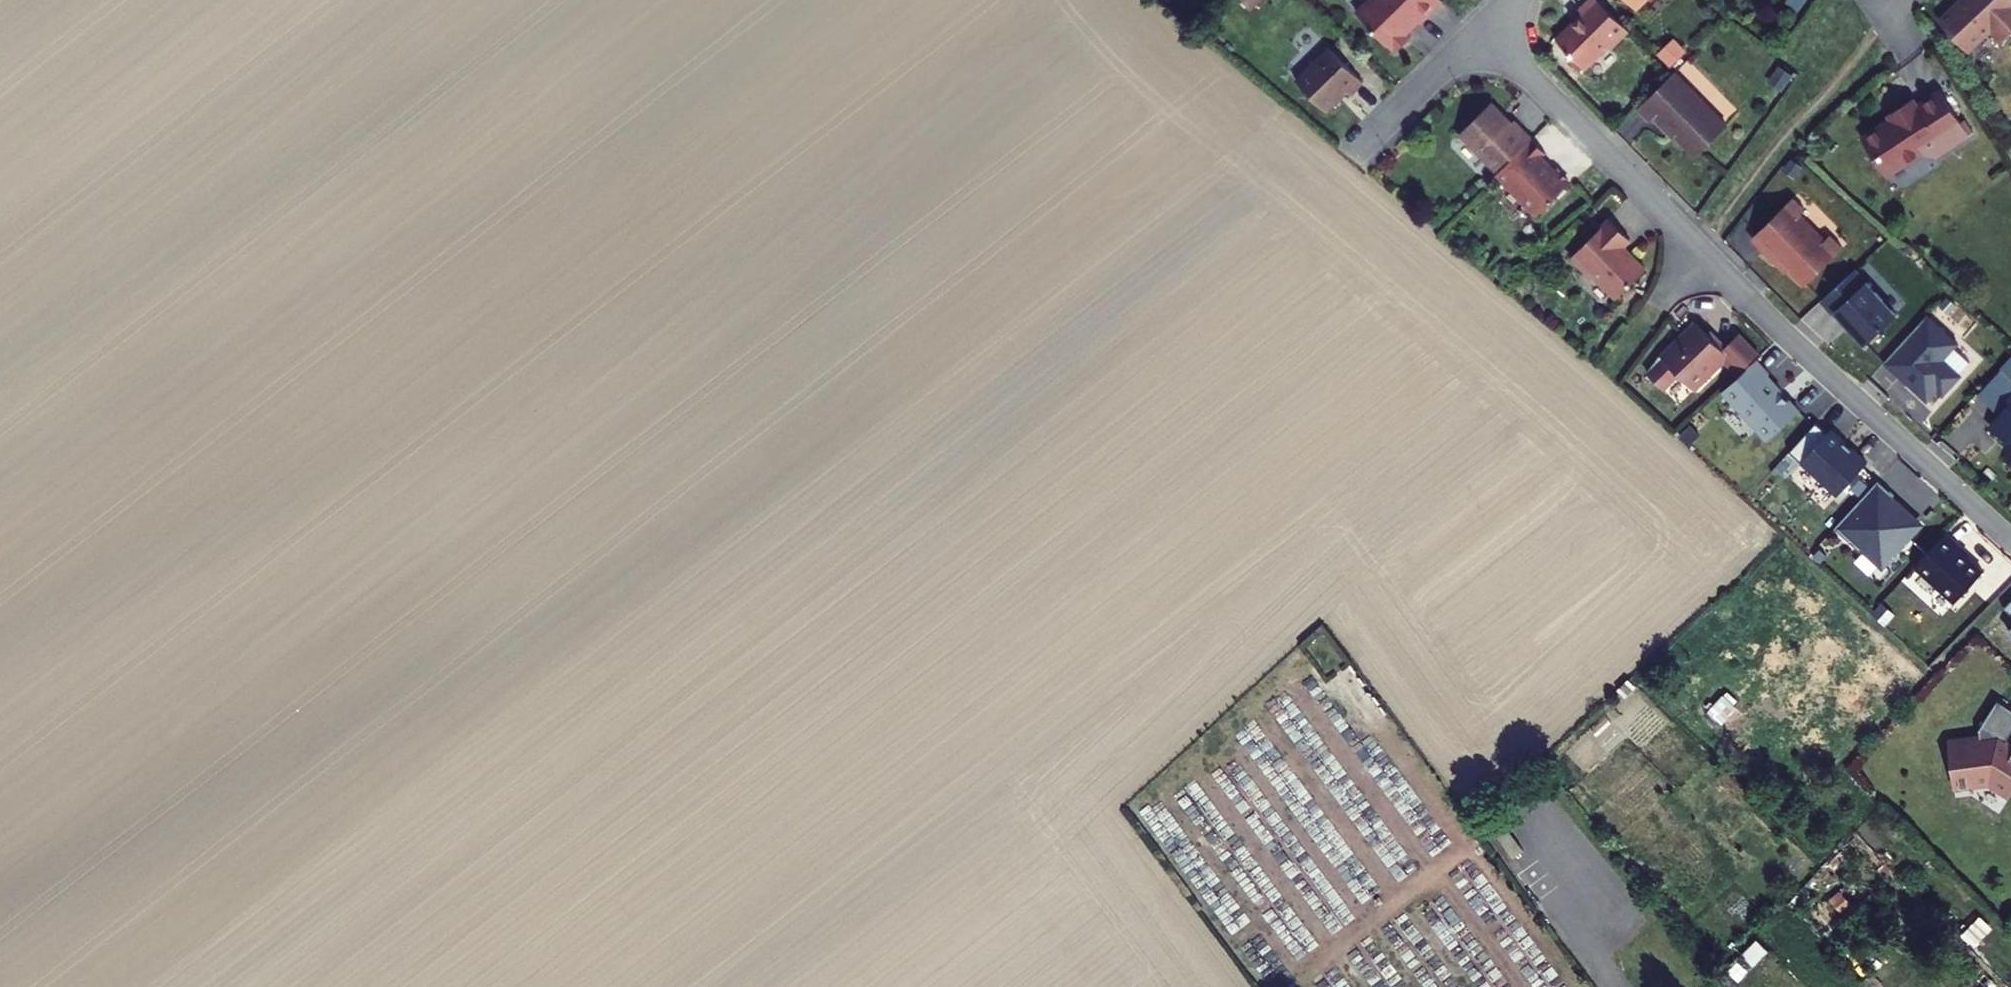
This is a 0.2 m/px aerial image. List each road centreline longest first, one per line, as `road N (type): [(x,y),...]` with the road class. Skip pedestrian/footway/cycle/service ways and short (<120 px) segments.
road 1 (residential): [(1482,27),(1701,249),(2010,539)]
road 2 (residential): [(1482,27),(1355,151)]

